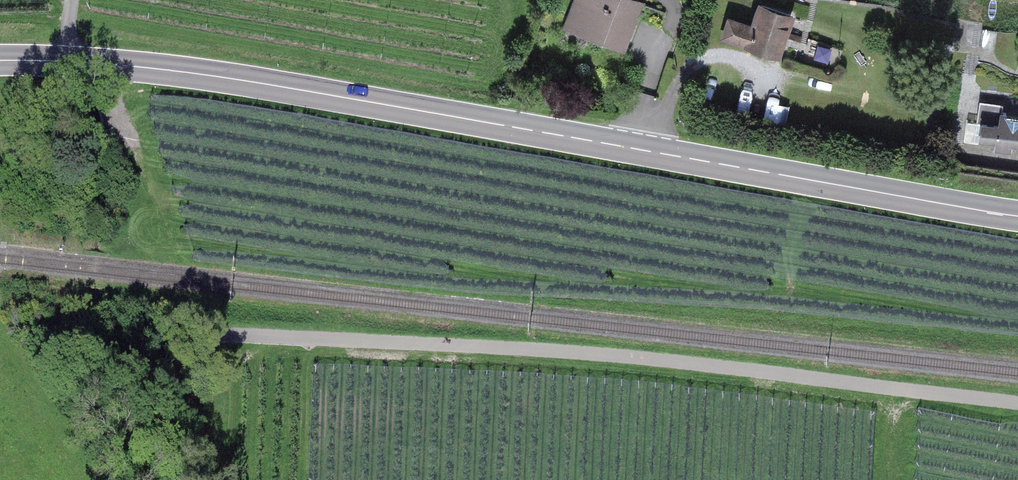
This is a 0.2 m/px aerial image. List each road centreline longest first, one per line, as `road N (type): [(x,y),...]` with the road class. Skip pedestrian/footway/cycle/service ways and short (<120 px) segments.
road 1 (primary): [(0,64),(255,83),(1017,217)]
road 2 (track): [(200,479),(164,402),(166,371),(201,338),(232,335),(630,357),(1017,403)]

